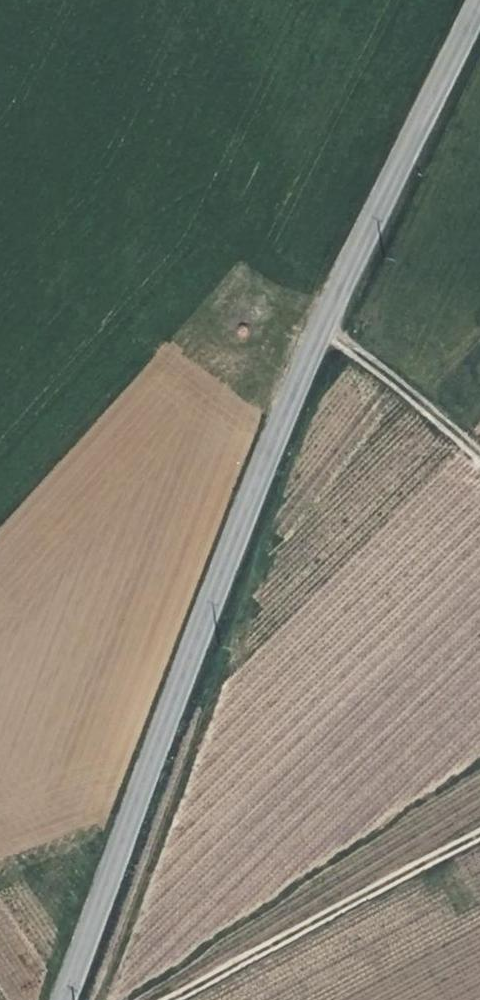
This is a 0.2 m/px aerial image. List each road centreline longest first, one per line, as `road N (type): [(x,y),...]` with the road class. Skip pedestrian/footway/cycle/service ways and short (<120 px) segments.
road 1 (tertiary): [(62,999),(279,422),(479,0)]
road 2 (track): [(170,999),(479,832)]
road 3 (track): [(479,458),(323,328)]

